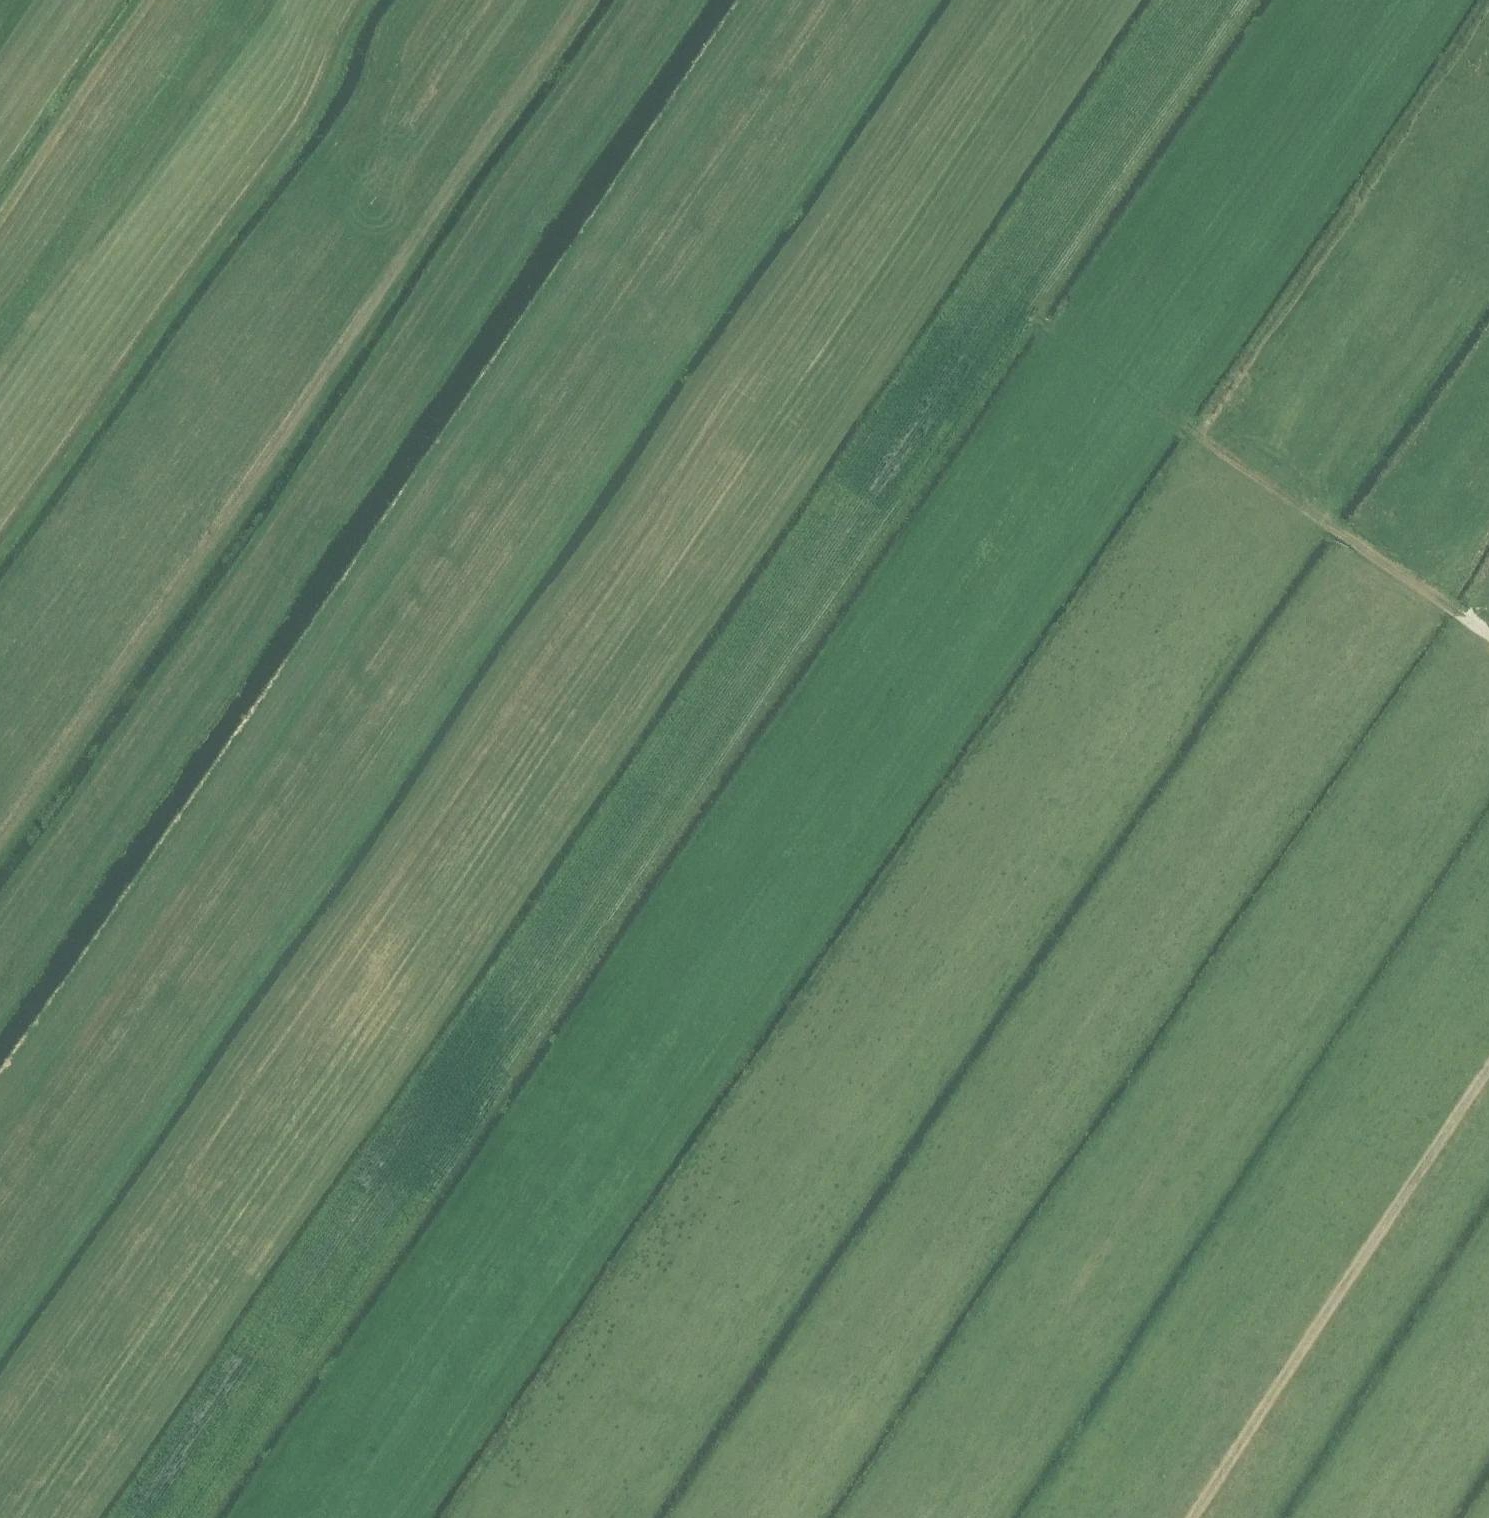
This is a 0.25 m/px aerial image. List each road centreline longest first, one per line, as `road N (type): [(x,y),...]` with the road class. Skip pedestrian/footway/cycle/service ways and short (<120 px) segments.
road 1 (track): [(1488,1070),(1192,1517)]
road 2 (track): [(1488,638),(1328,523)]

